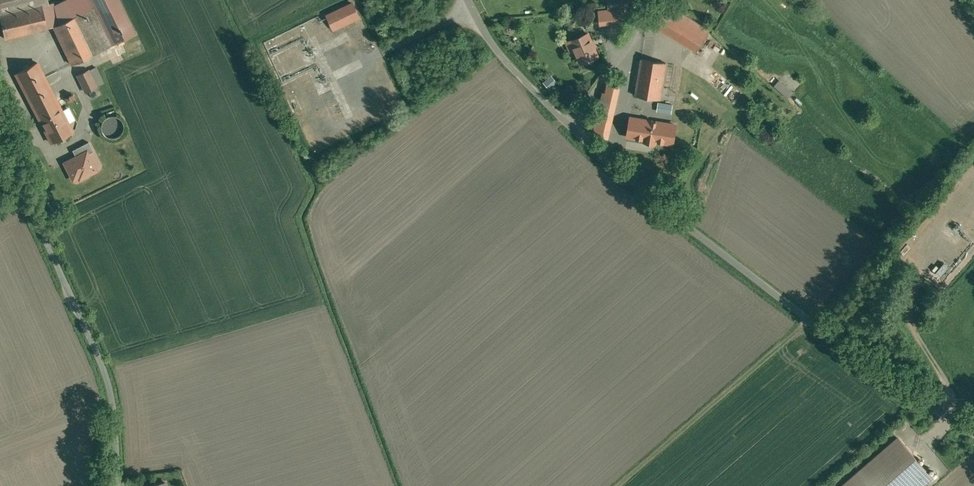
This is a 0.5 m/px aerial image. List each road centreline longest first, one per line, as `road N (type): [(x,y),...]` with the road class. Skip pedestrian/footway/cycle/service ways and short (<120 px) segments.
road 1 (unclassified): [(569,127),(797,314),(973,429)]
road 2 (unclassified): [(0,106),(25,188),(105,377),(122,485)]
road 3 (unclassified): [(467,0),(488,41),(569,127)]
road 4 (unclassified): [(644,0),(632,41),(569,127)]

